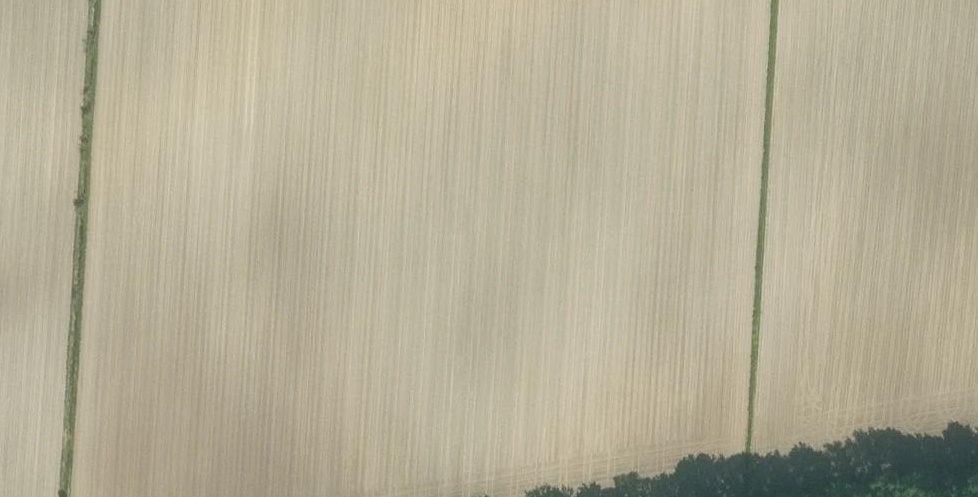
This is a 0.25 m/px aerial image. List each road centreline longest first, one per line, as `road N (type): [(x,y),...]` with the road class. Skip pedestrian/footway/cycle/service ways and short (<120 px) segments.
road 1 (track): [(977,470),(798,496)]

